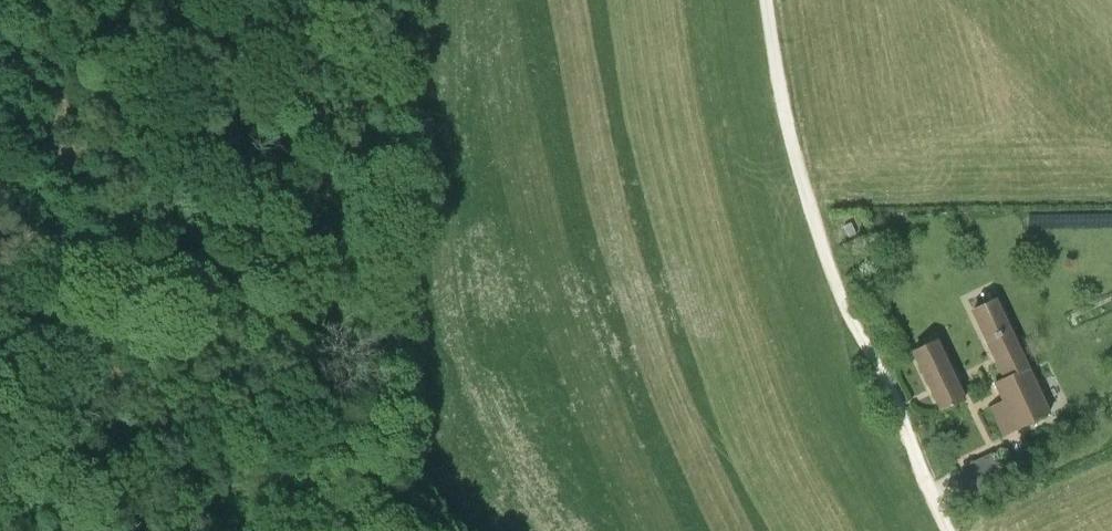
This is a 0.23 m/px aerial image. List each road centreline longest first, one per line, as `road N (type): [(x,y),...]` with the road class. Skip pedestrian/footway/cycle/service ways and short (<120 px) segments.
road 1 (track): [(766,0),(813,223),(948,530)]

